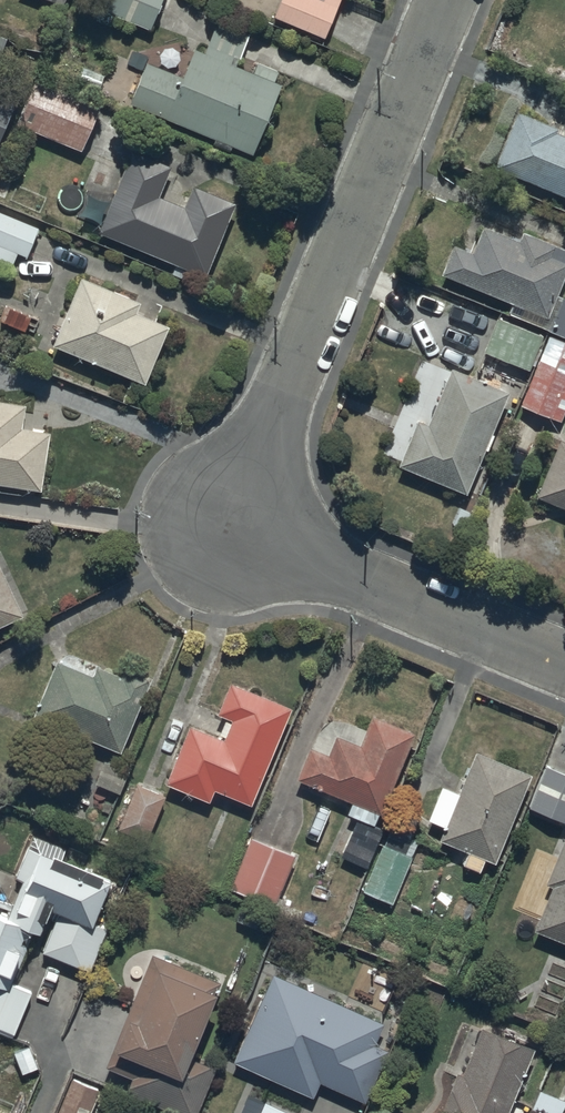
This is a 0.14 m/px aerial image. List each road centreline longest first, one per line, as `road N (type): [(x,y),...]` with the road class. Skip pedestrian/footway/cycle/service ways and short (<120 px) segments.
road 1 (residential): [(442,0),(230,529),(564,666)]

